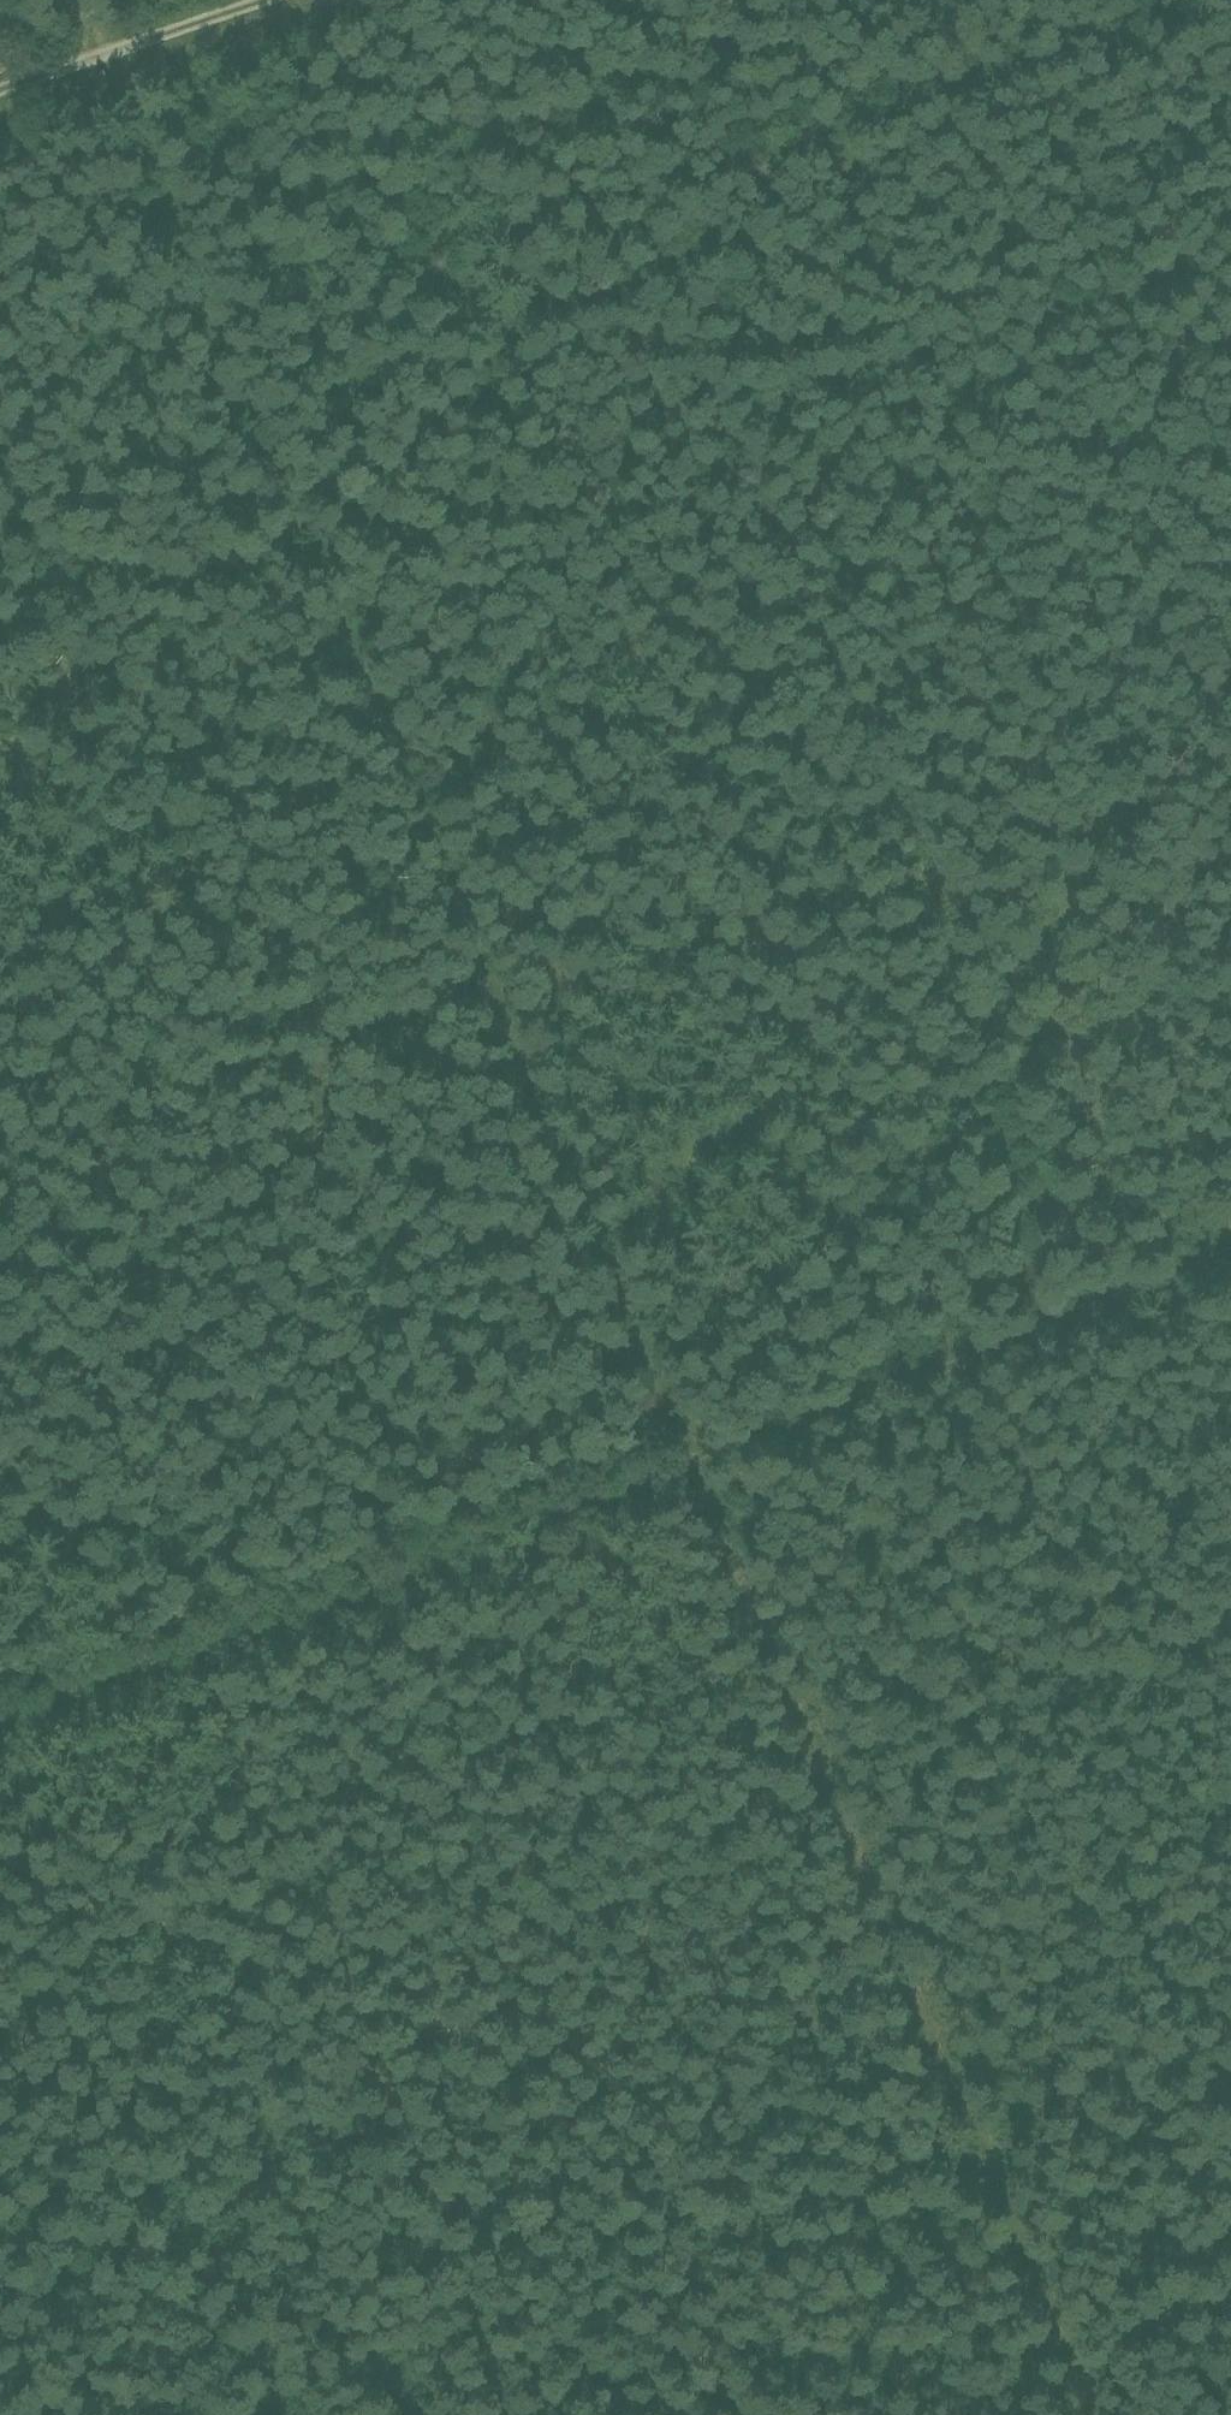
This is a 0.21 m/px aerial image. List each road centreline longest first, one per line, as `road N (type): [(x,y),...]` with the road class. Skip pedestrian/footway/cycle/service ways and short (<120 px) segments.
road 1 (track): [(1098,2414),(82,0)]
road 2 (track): [(1230,1267),(0,1720)]
road 3 (track): [(281,0),(0,96)]

